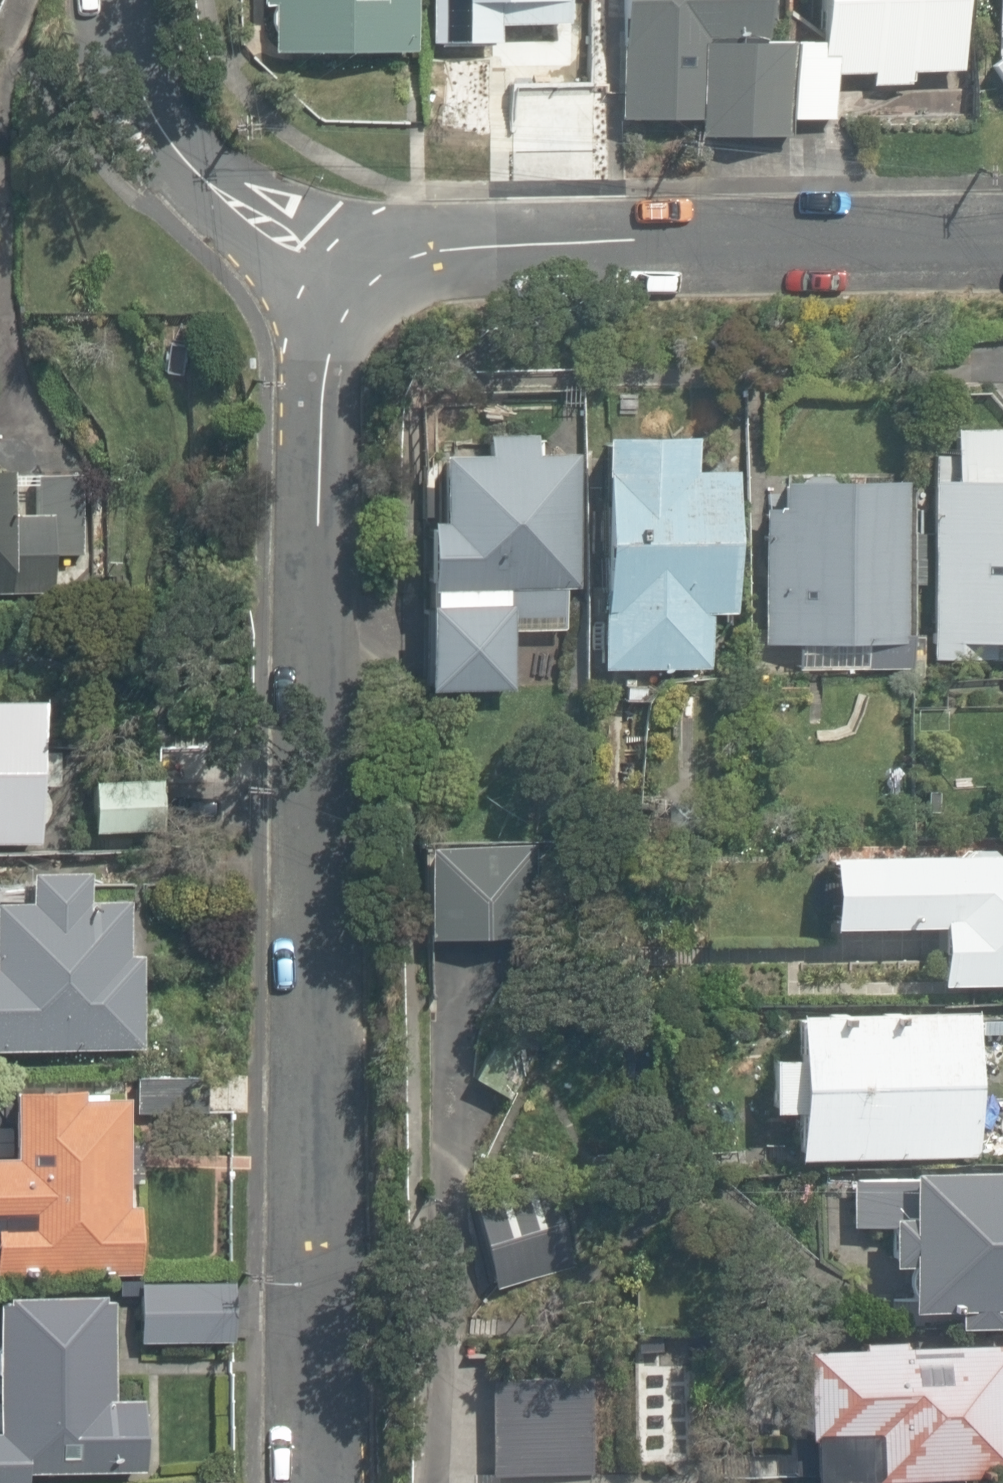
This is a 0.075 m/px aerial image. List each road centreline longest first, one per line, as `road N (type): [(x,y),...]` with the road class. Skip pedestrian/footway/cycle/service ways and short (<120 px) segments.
road 1 (residential): [(307,271),(302,1295),(321,1482)]
road 2 (residential): [(1002,236),(479,254),(307,271)]
road 3 (residential): [(307,271),(200,199),(107,0)]

